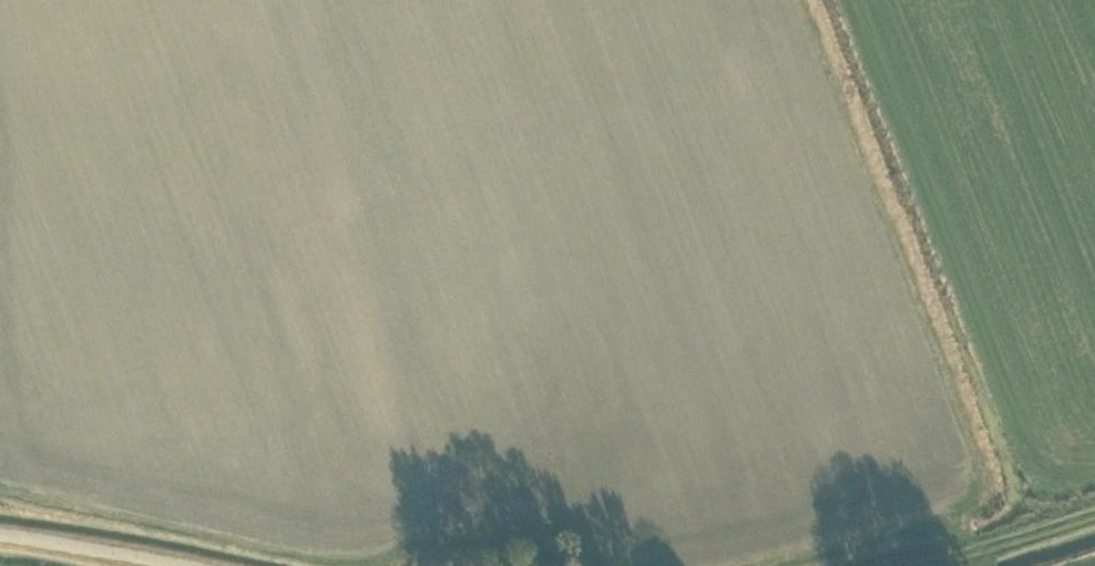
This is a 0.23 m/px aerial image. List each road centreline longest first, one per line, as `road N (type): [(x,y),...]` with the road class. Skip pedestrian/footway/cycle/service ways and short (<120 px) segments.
road 1 (unclassified): [(185,565),(0,534)]

